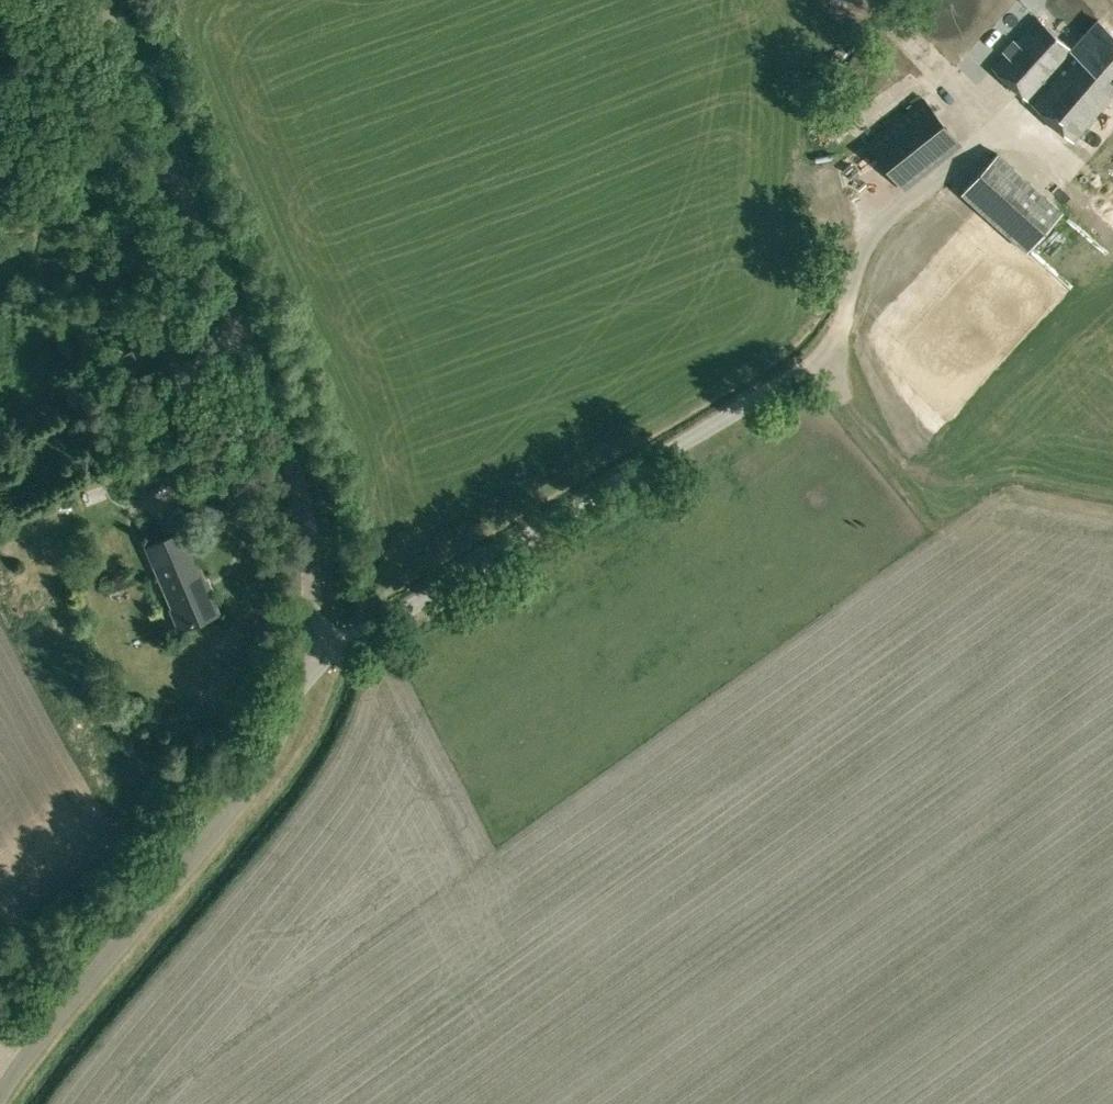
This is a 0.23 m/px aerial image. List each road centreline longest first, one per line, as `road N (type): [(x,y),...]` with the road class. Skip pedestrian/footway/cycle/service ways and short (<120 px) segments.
road 1 (unclassified): [(0,1103),(270,756),(308,652),(303,492),(290,414),(103,0)]

